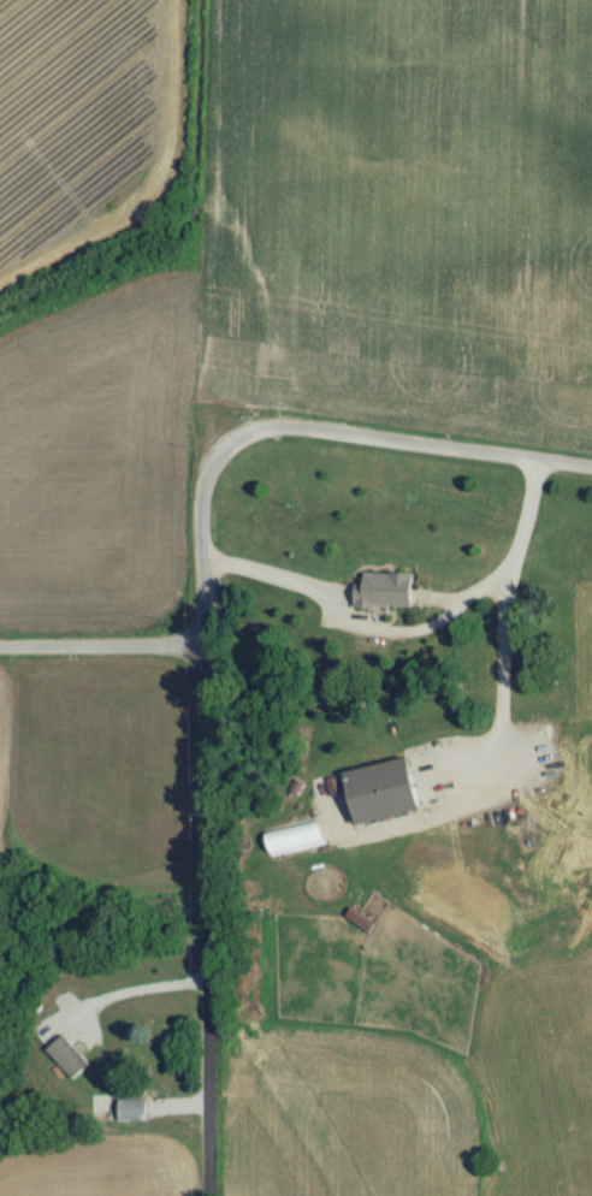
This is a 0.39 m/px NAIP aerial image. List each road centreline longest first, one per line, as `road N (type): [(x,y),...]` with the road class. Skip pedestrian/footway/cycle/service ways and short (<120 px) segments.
road 1 (residential): [(591,467),(314,430),(259,431),(225,454),(208,492),(205,639)]
road 2 (residential): [(208,1195),(205,639)]
road 3 (residential): [(205,639),(0,643)]

